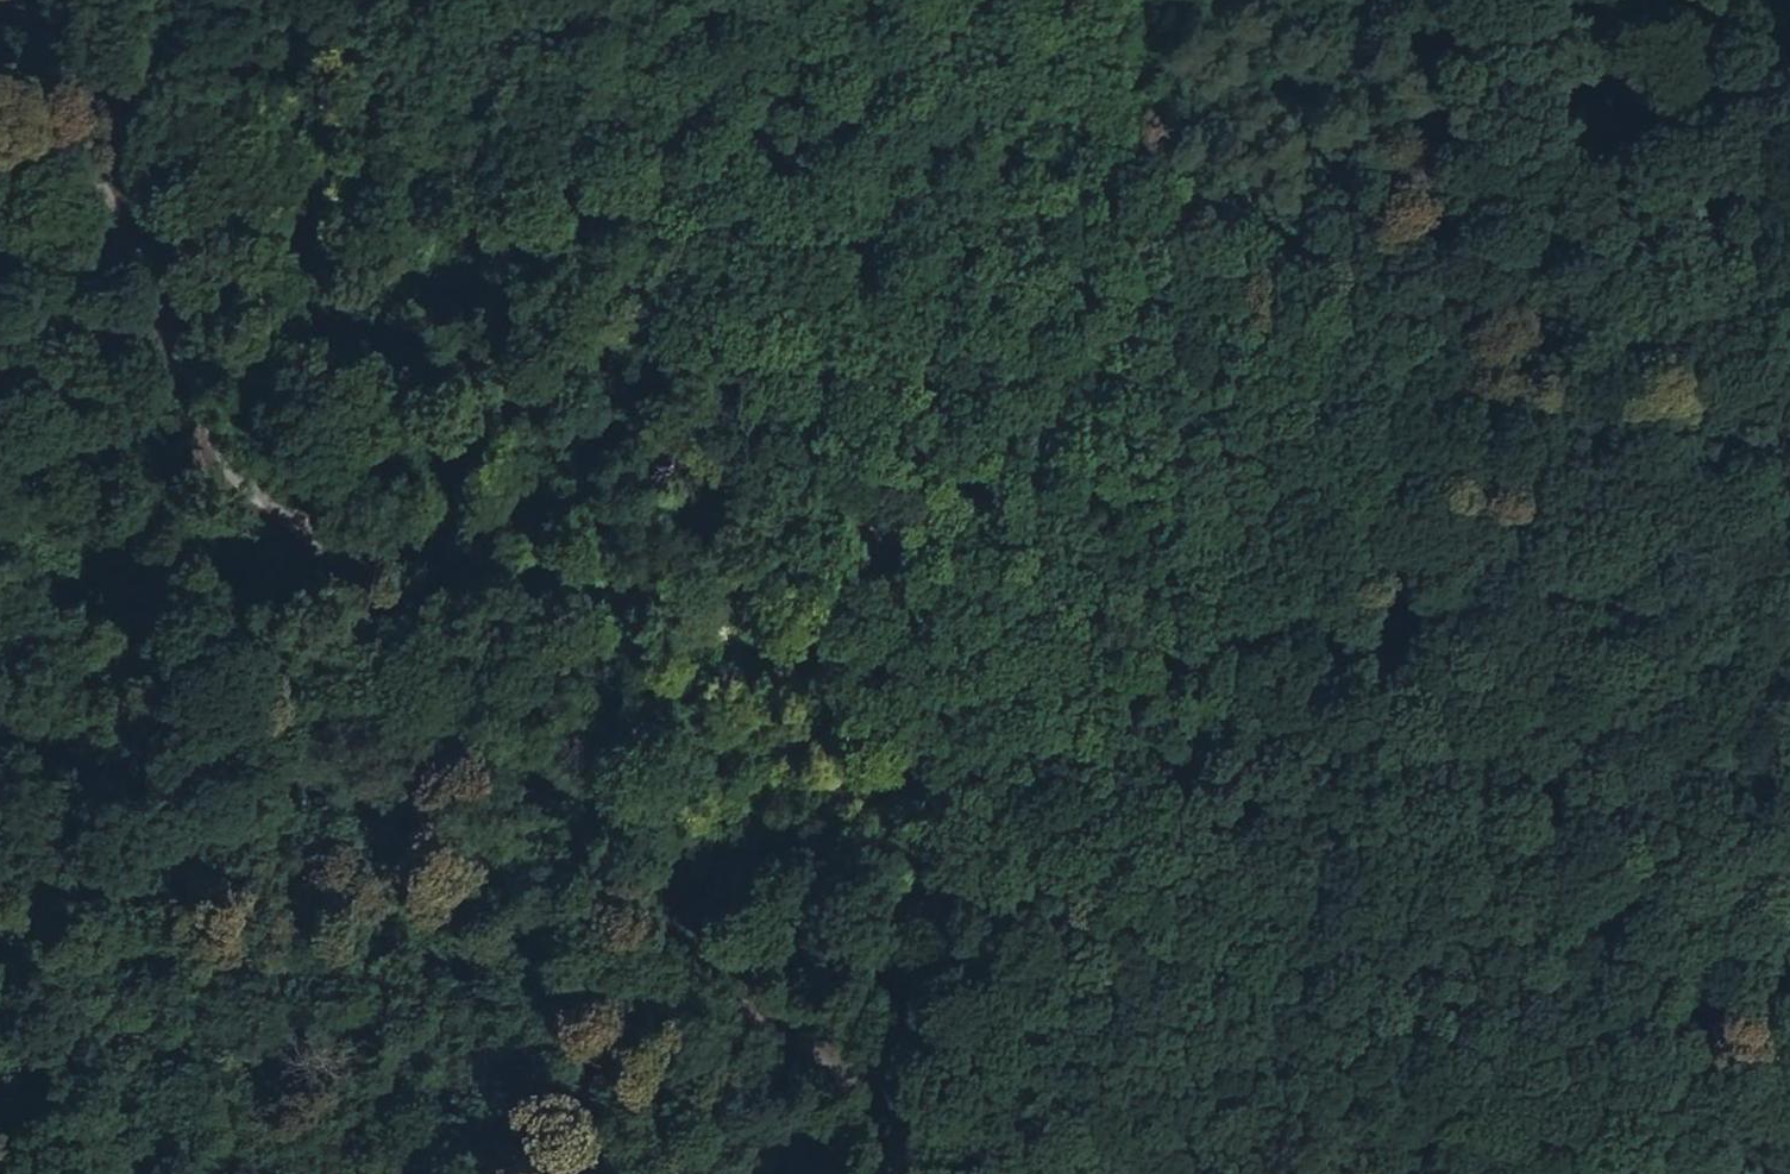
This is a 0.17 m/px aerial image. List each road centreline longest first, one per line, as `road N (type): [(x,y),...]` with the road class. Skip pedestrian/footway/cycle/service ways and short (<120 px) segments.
road 1 (track): [(1789,838),(1741,843),(1587,699),(1511,615),(1453,507),(1408,381),(1365,215),(1335,0)]

